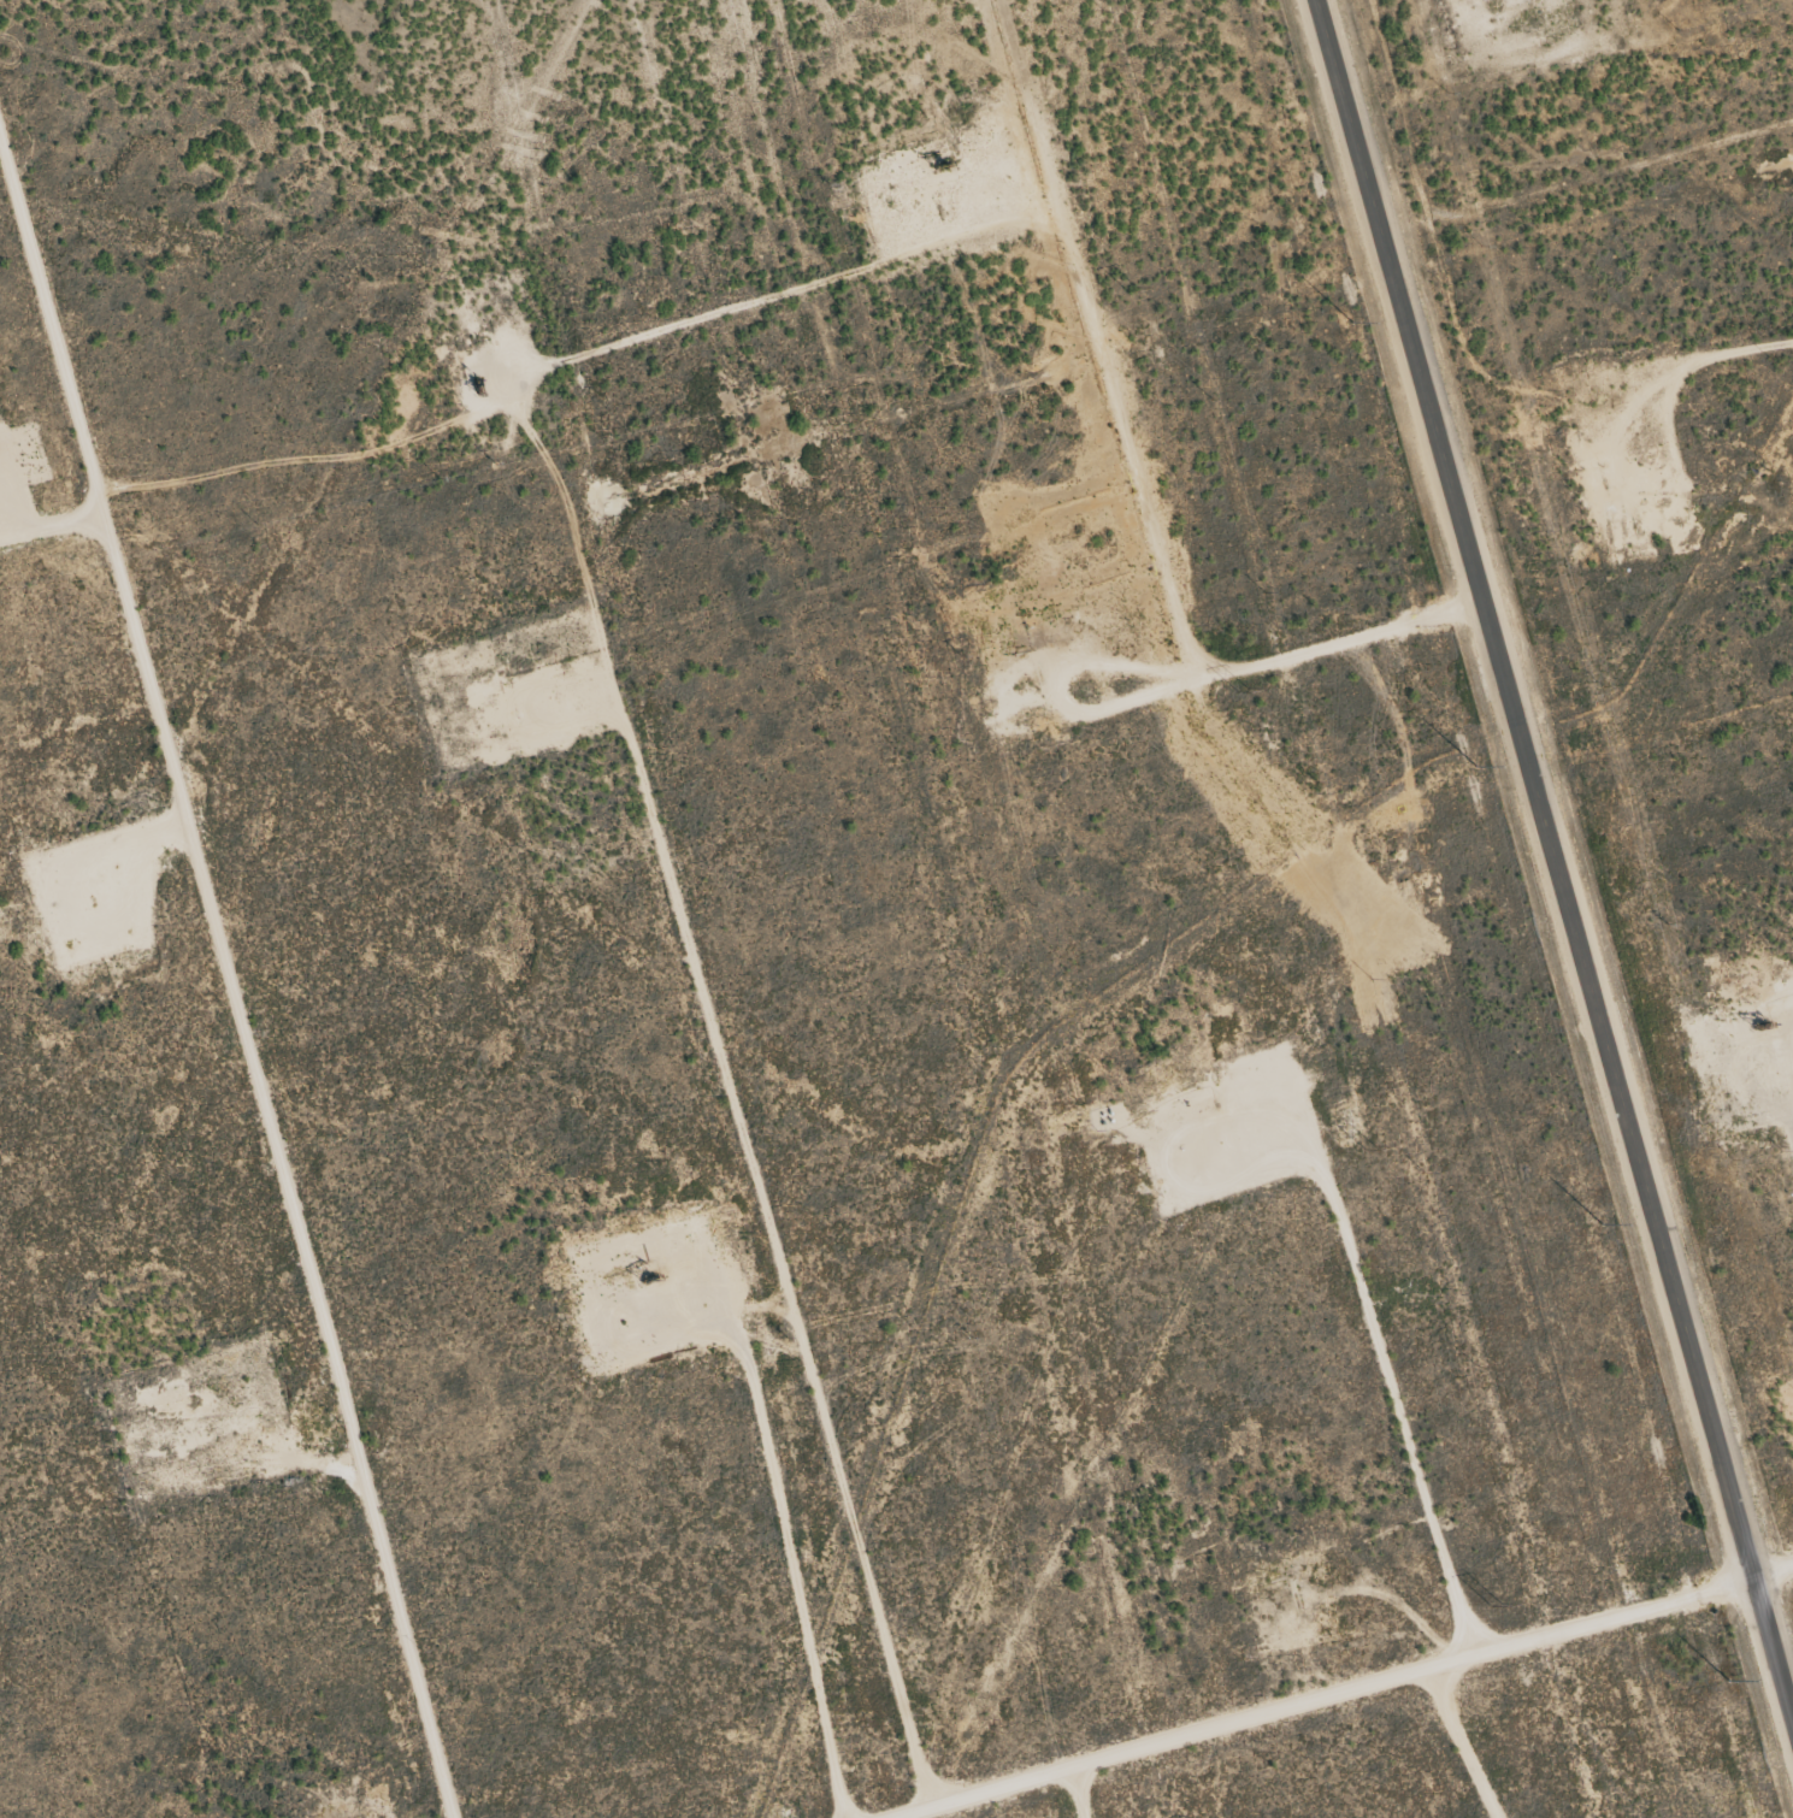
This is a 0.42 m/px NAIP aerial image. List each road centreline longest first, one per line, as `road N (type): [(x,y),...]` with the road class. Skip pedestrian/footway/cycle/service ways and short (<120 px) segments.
road 1 (secondary): [(1792,1730),(1312,0)]
road 2 (track): [(454,1817),(0,121)]
road 3 (track): [(893,1817),(1792,1560)]

